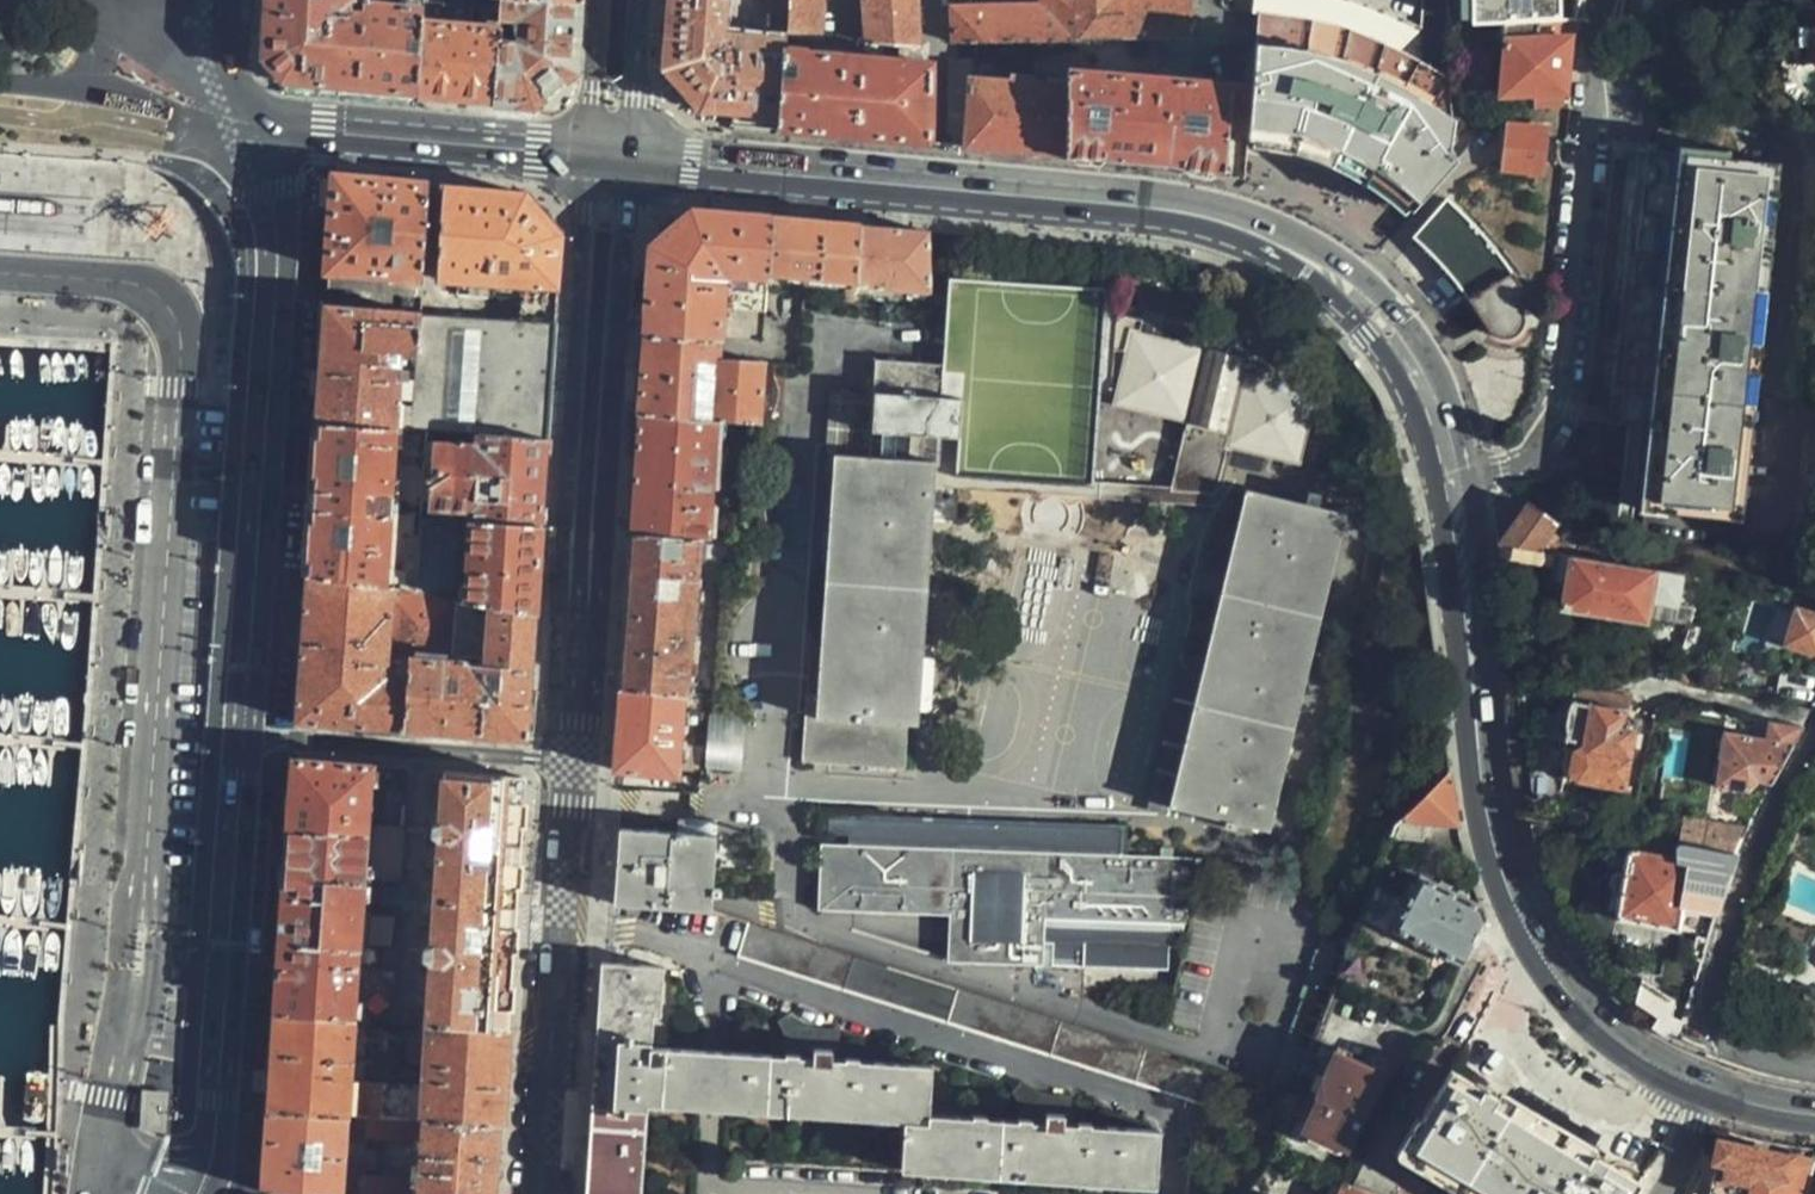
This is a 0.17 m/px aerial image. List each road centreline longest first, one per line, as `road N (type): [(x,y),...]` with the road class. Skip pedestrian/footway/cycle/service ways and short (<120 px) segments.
road 1 (secondary): [(633,154),(1087,196),(1252,234),(1310,263),(1371,313),(1418,386),(1450,481)]
road 2 (secondary): [(1450,481),(1485,808),(1516,911),(1540,957),(1591,1020),(1636,1056),(1712,1094)]
road 3 (tertiary): [(577,645),(620,0)]
road 4 (tertiary): [(242,121),(270,193),(277,268),(243,739)]
road 5 (residential): [(1605,0),(1591,67),(1564,407),(1531,456),(1450,481)]
road 6 (tertiary): [(577,645),(602,606),(633,154)]
road 7 (tertiary): [(577,645),(560,583),(591,150)]
road 8 (tertiary): [(243,739),(207,1193)]
road 9 (tertiary): [(542,1193),(571,761)]
road 10 (residential): [(1814,747),(1760,839),(1737,897),(1717,1004),(1728,1049),(1814,1069)]
road 11 (secondary): [(591,150),(242,121)]
road 12 (residential): [(571,761),(243,739)]
road 13 (secondary): [(61,89),(242,121)]
road 14 (secondary): [(633,154),(642,0)]
road 15 (secondary): [(602,0),(591,150)]
road 16 (secondary): [(218,77),(96,7)]

